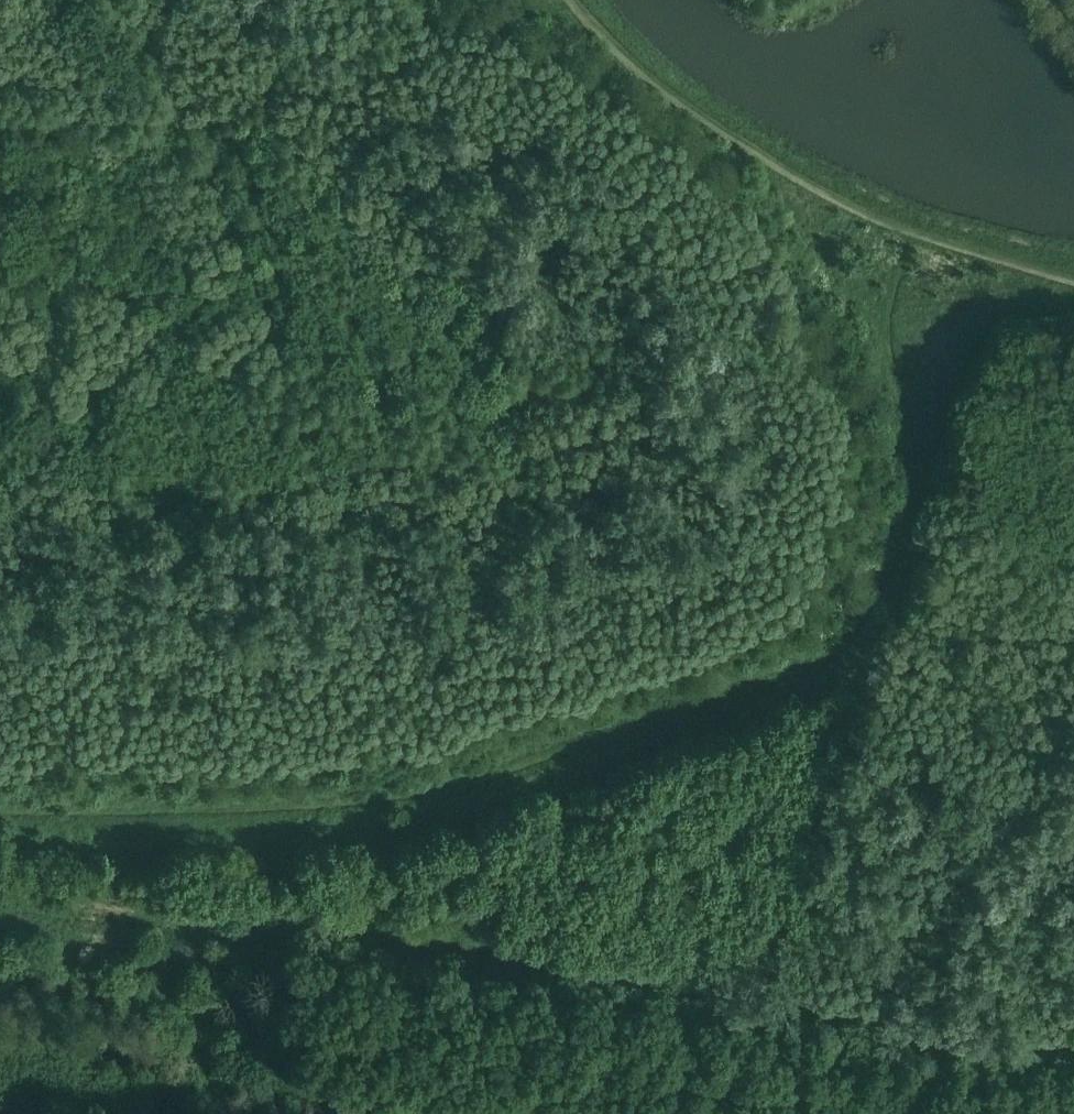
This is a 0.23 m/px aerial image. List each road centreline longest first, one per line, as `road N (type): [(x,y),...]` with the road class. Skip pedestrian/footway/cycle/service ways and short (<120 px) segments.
road 1 (track): [(794,174),(833,198),(1073,271)]
road 2 (track): [(574,0),(715,122),(794,174)]

